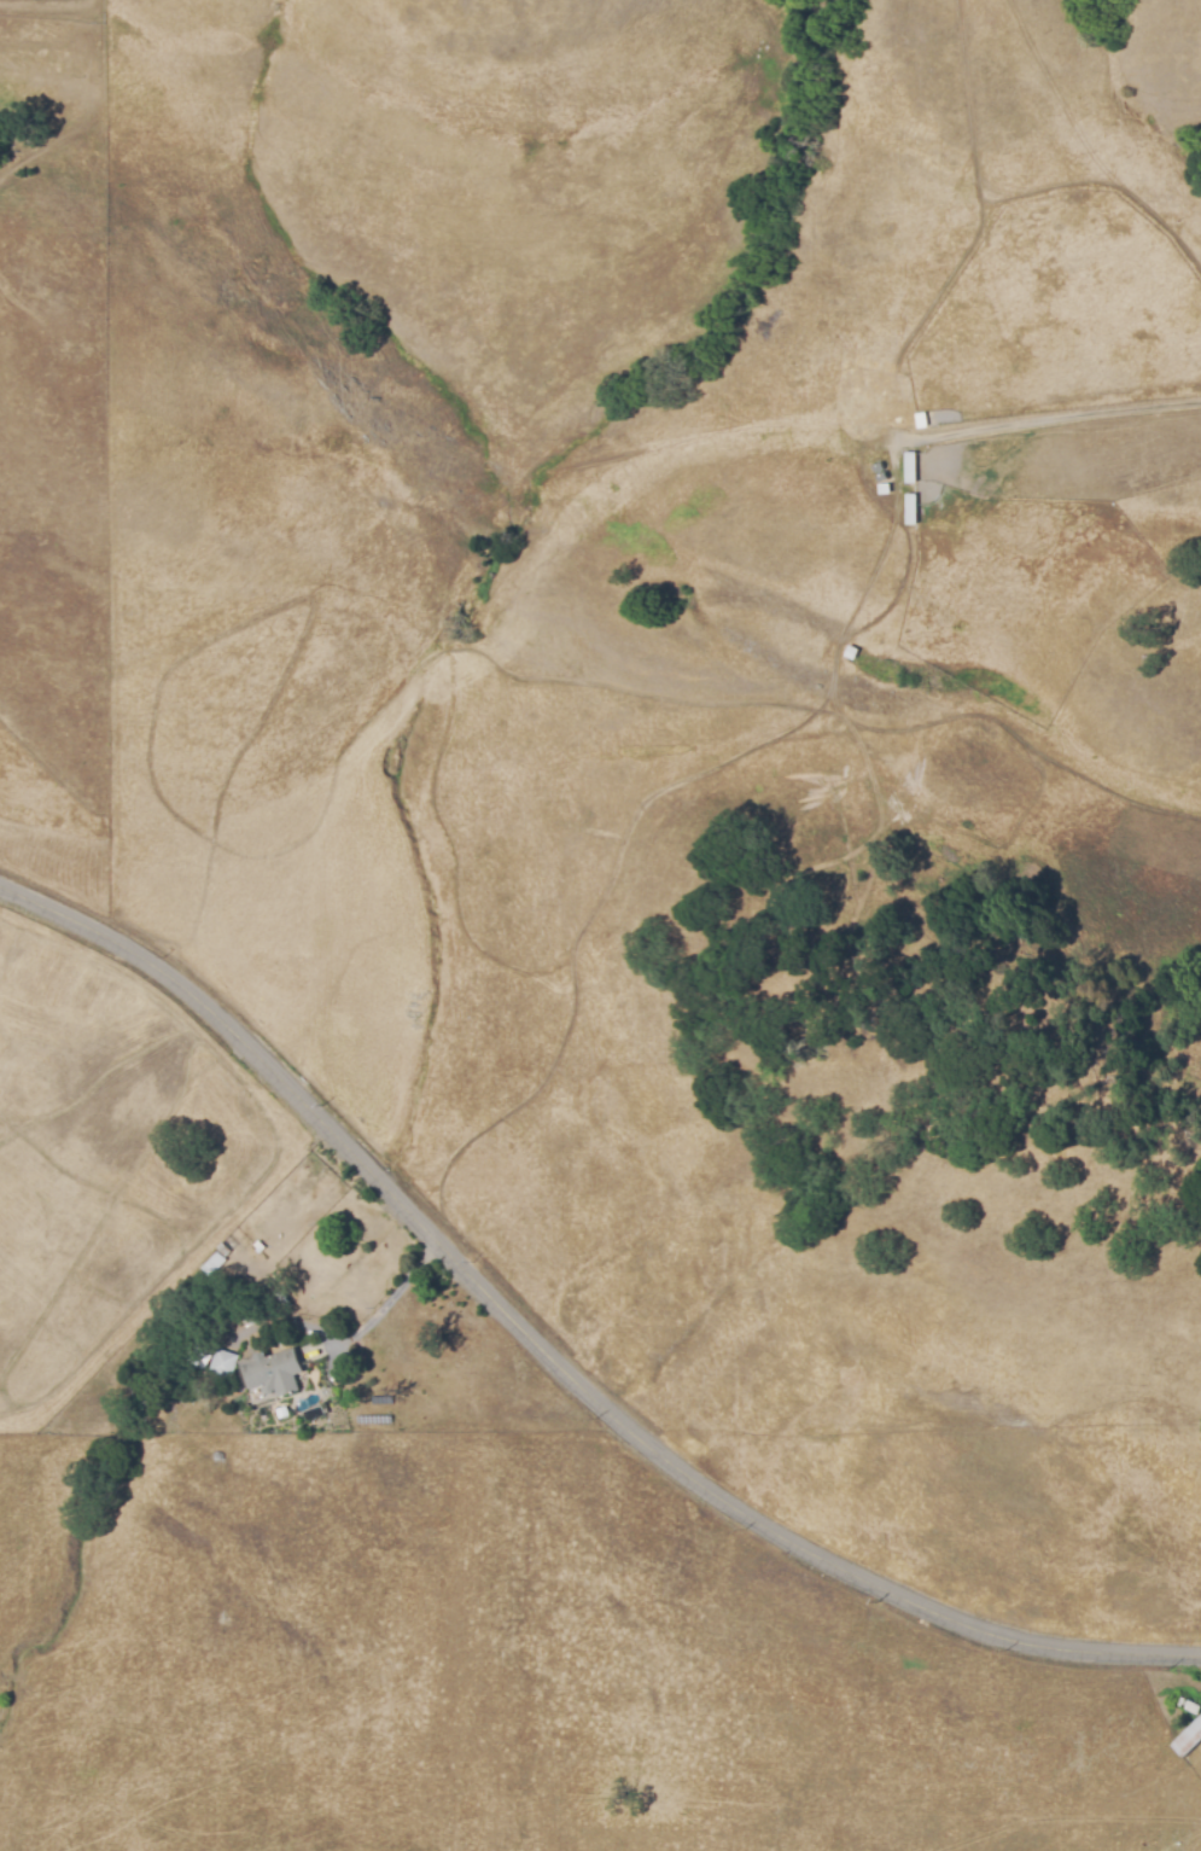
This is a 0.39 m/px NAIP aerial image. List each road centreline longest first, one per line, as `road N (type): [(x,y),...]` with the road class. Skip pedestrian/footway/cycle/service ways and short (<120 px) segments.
road 1 (tertiary): [(0,877),(139,947),(177,976),(608,1405),(774,1527),(944,1616),(1034,1638),(1200,1663)]

